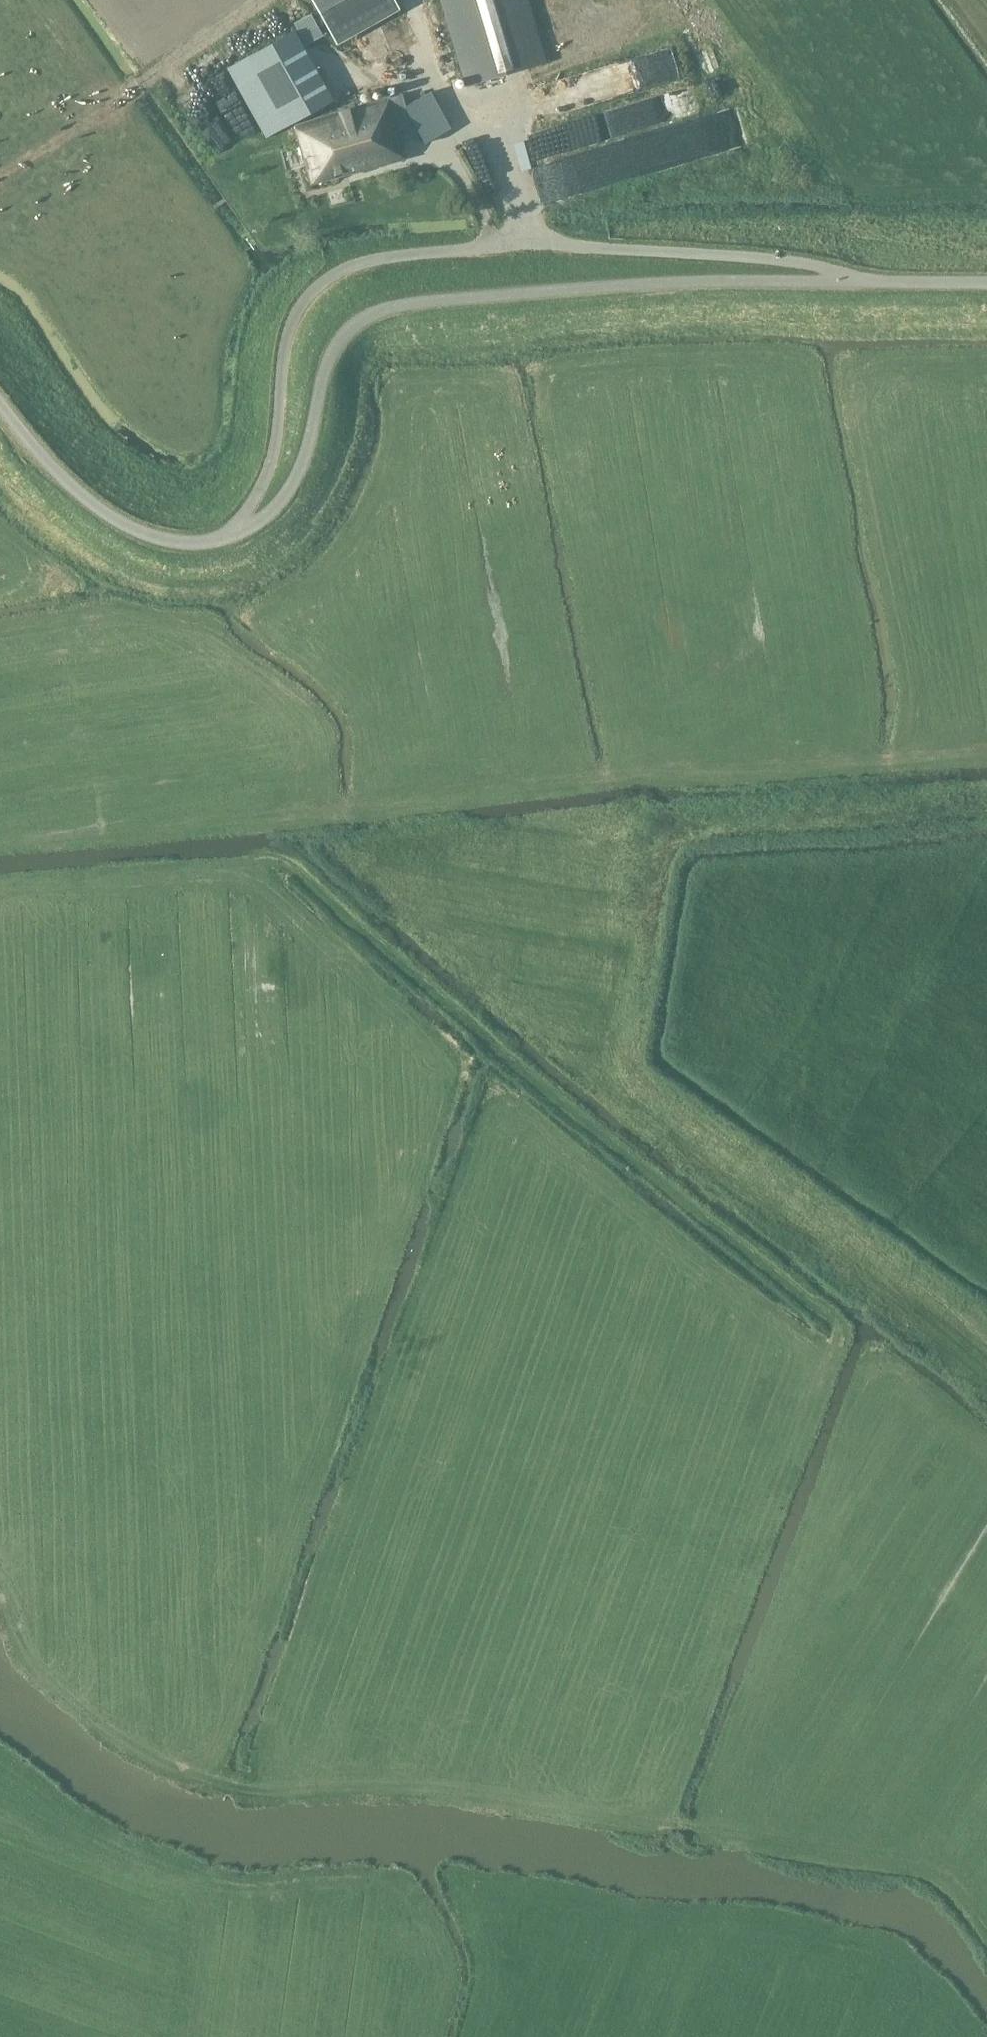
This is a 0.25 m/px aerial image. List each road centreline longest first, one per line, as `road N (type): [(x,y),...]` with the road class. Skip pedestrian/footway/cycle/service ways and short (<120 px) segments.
road 1 (unclassified): [(986,282),(706,281),(388,306),(364,315),(336,341),(306,449),(284,495),(249,526),(199,541),(152,535),(94,507),(0,405)]

